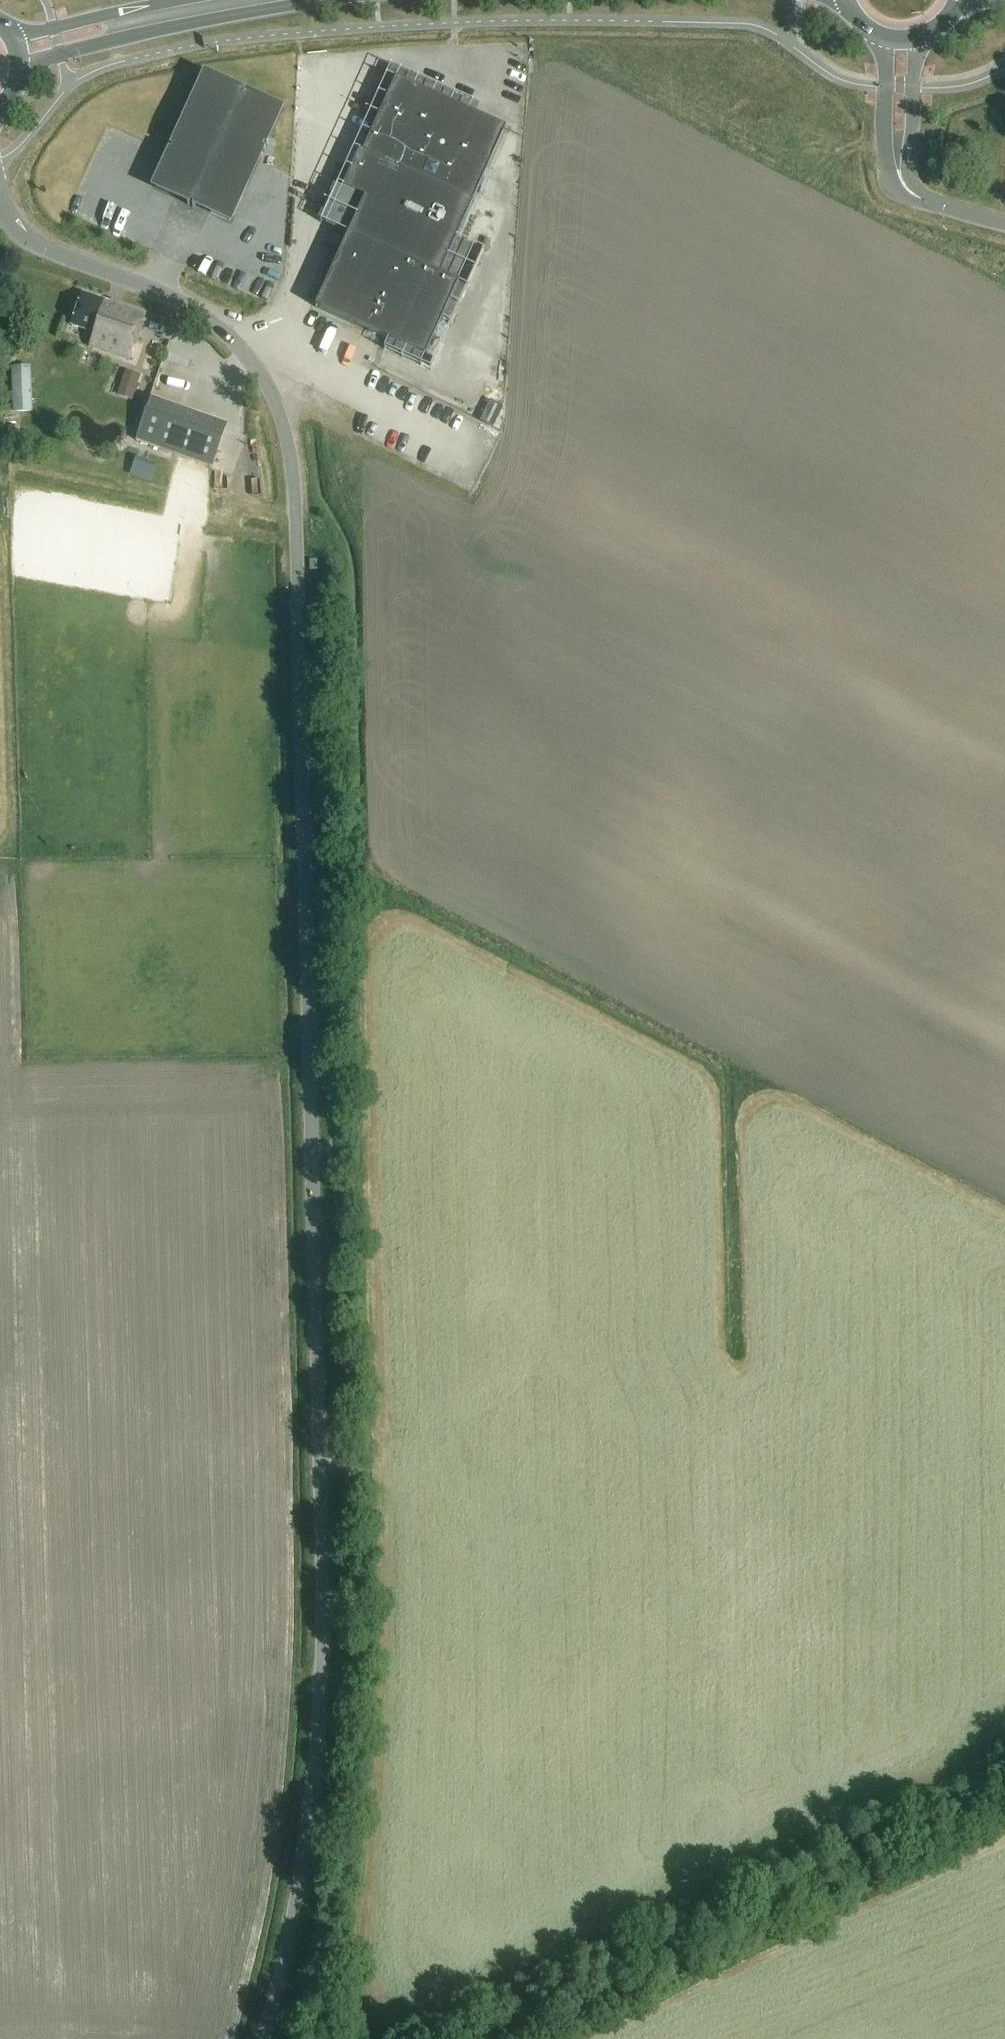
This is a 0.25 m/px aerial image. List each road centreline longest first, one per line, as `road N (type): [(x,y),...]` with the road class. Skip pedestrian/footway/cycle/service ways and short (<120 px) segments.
road 1 (unclassified): [(264,2038),(312,1805),(325,1617),(292,457),(248,352),(198,310),(26,237),(0,200)]
road 2 (primary): [(20,78),(159,17)]
road 3 (primary): [(159,17),(106,16),(10,33)]
road 4 (primary): [(848,5),(870,31),(900,41),(929,35),(956,8)]

